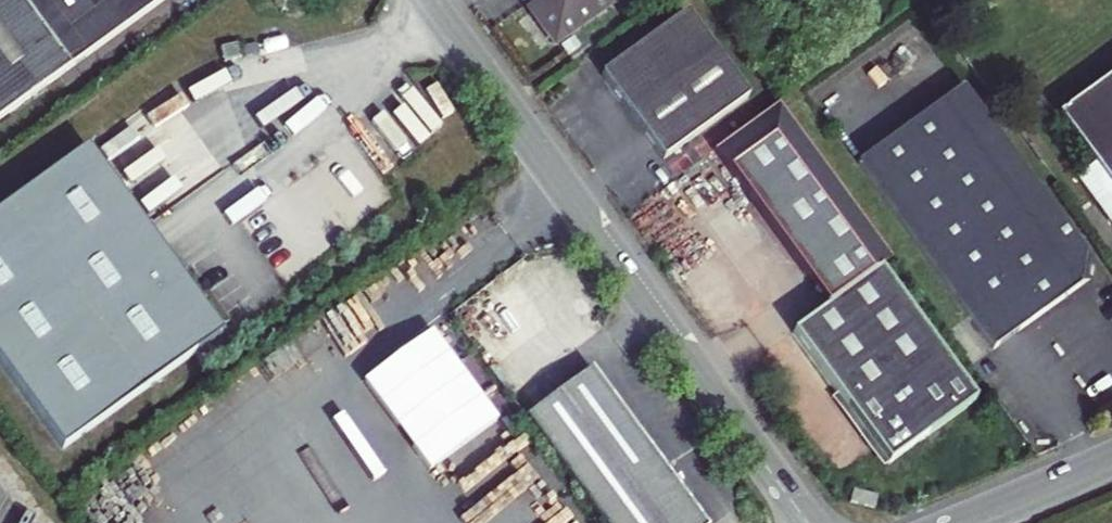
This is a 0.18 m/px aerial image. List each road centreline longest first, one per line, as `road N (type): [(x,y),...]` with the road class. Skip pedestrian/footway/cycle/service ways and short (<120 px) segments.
road 1 (secondary): [(429,0),(810,522)]
road 2 (secondary): [(956,522),(1111,460)]

